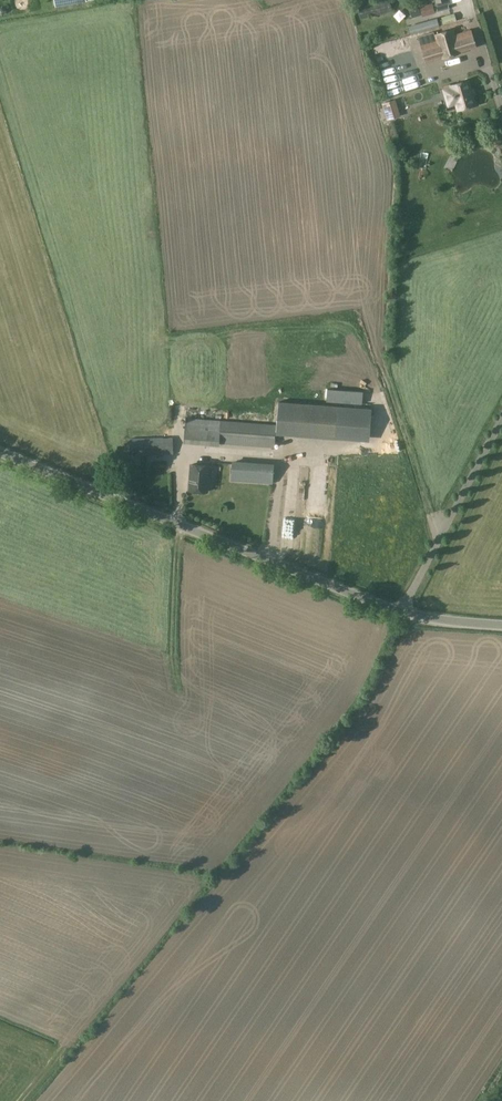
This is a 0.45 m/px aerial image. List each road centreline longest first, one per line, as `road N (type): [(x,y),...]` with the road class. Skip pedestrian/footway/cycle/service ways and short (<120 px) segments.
road 1 (unclassified): [(400,614),(0,454)]
road 2 (unclassified): [(400,614),(501,417)]
road 3 (unclassified): [(501,122),(473,74),(468,0)]

